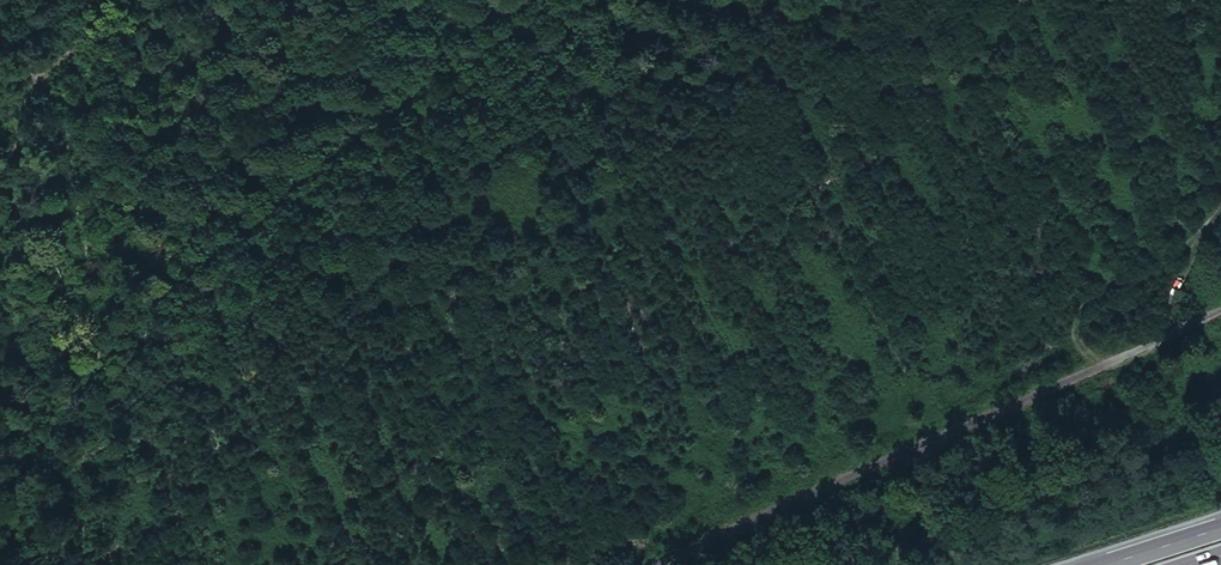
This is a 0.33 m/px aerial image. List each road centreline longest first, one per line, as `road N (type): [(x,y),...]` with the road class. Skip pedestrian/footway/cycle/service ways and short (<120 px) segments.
road 1 (track): [(659,564),(1220,313)]
road 2 (track): [(1173,334),(1172,293),(1220,212)]
road 3 (trunk): [(1220,527),(1104,564)]

